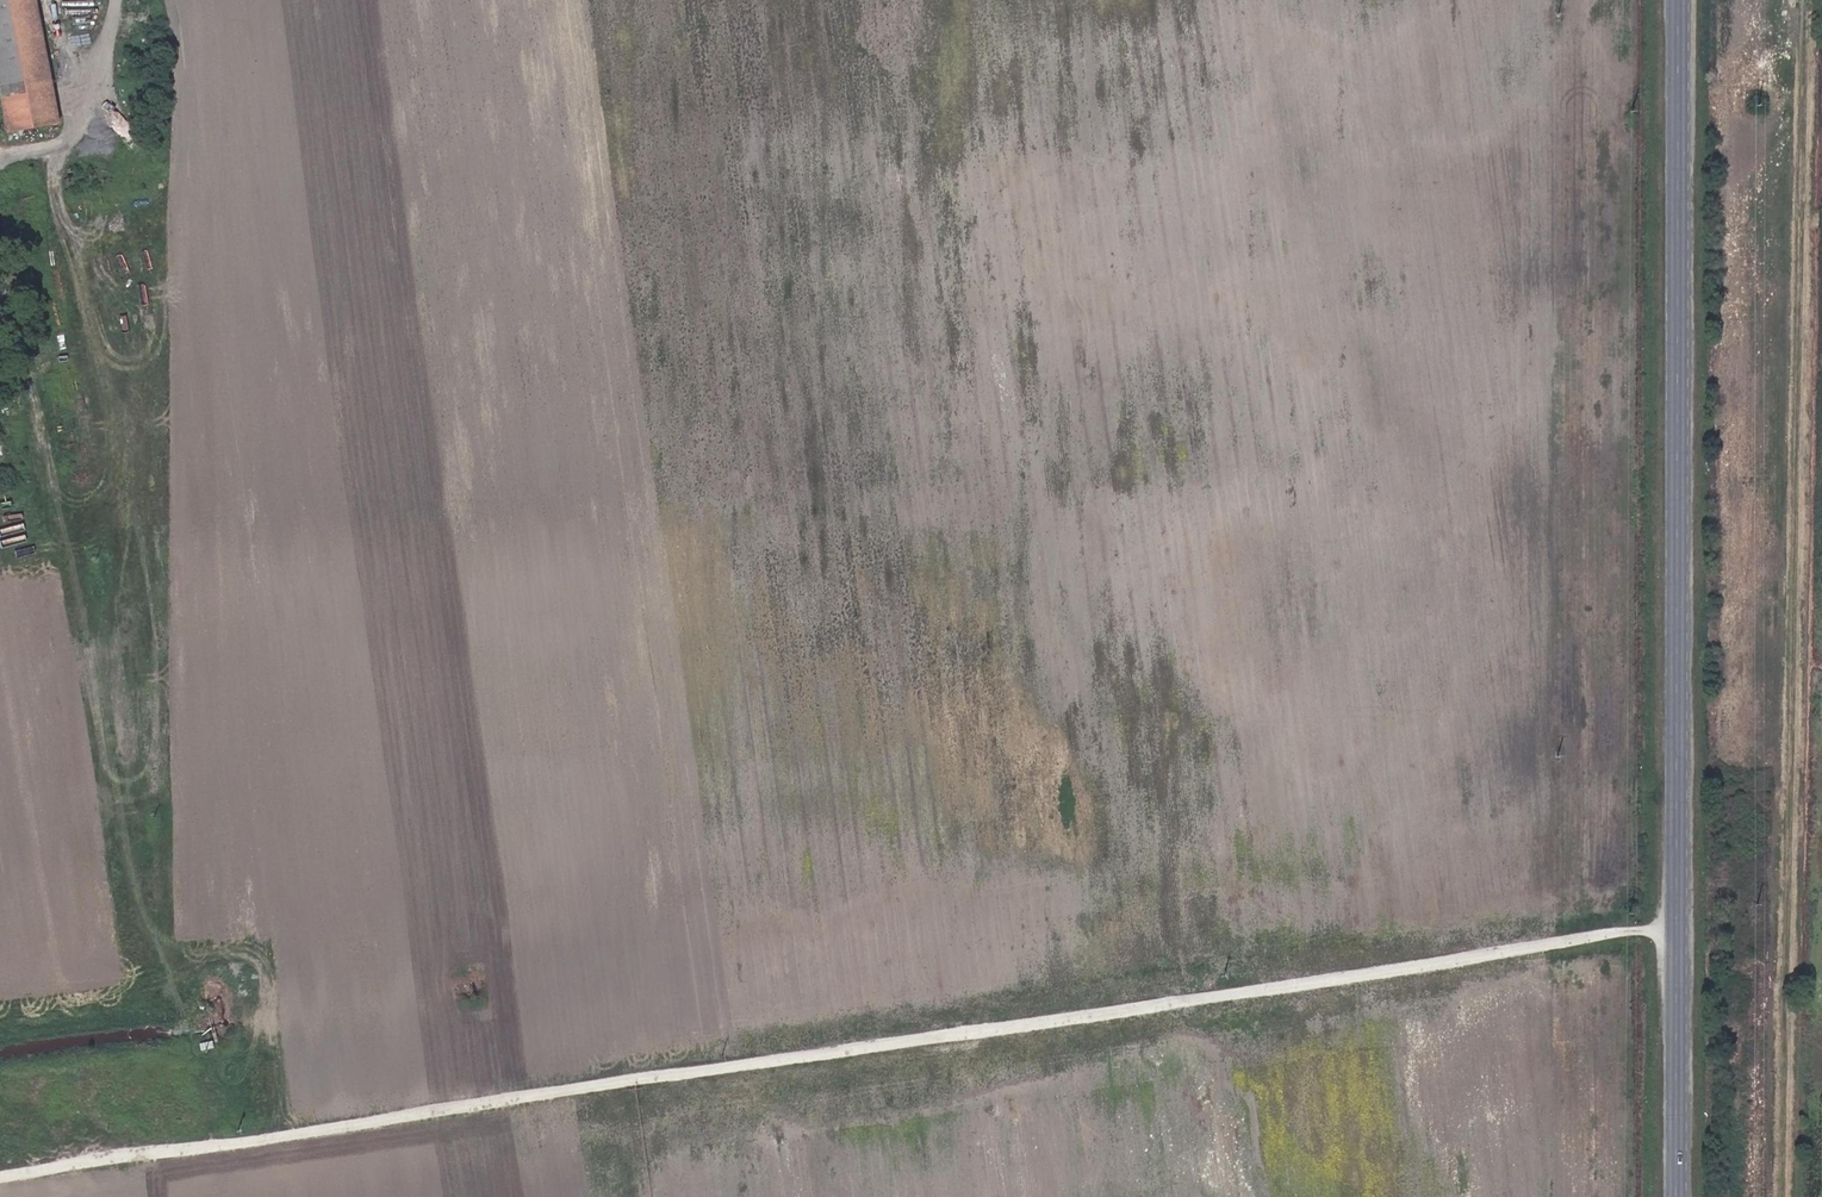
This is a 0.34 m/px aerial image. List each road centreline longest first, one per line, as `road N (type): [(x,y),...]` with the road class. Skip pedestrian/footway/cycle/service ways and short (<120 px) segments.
road 1 (track): [(0,1178),(1685,922)]
road 2 (secondary): [(1685,0),(1684,1196)]

